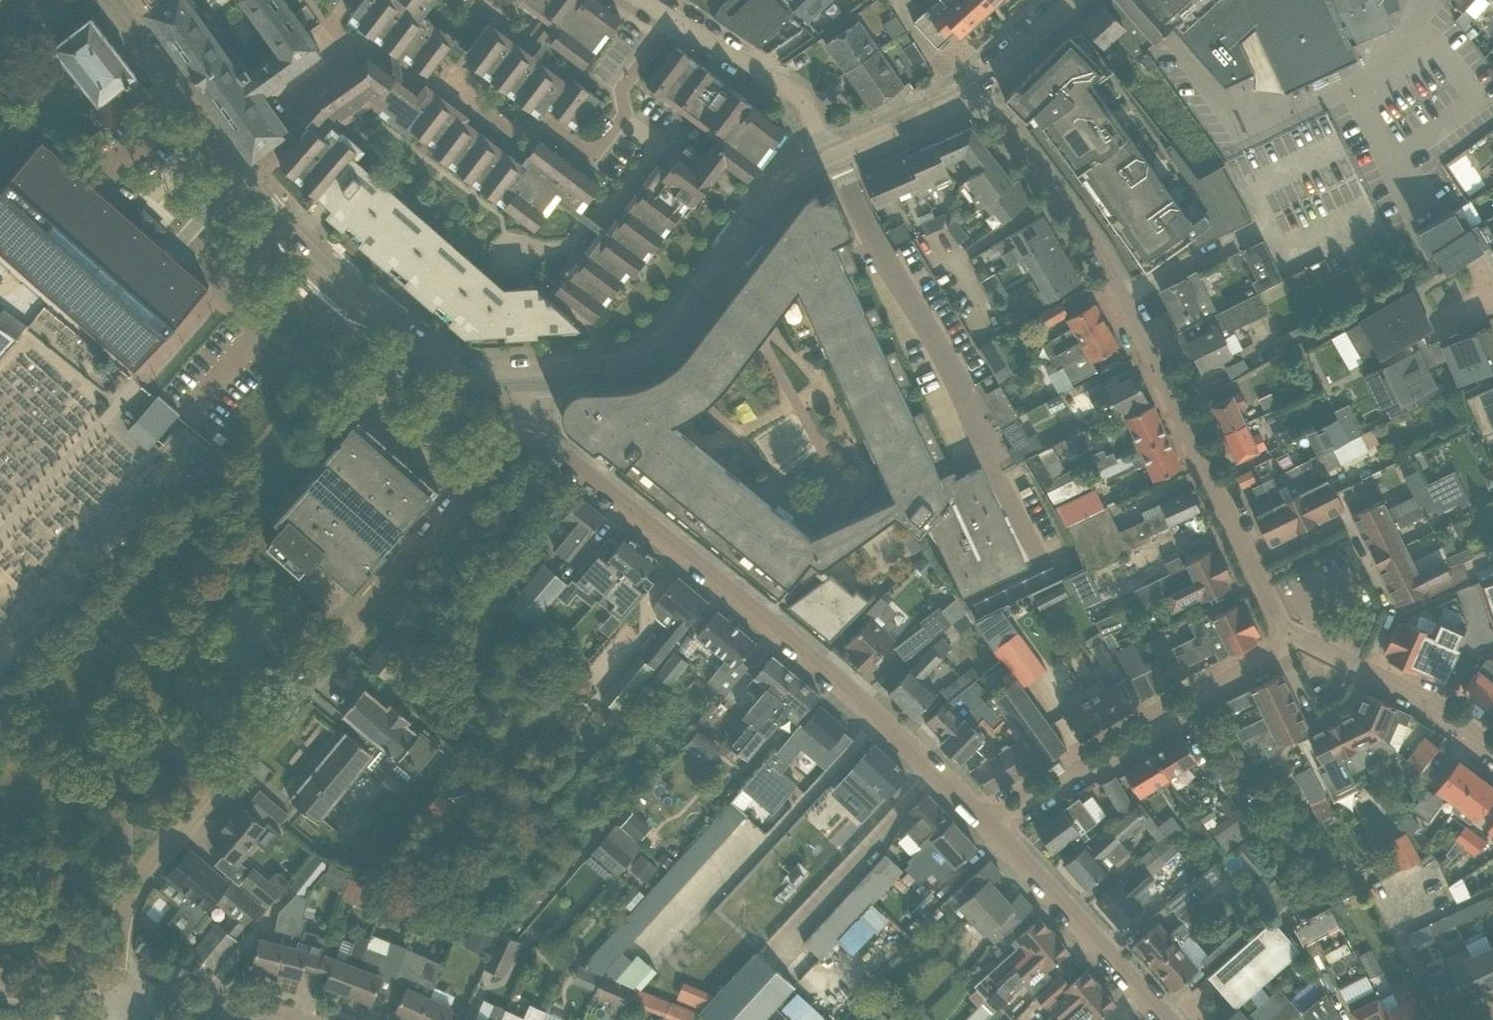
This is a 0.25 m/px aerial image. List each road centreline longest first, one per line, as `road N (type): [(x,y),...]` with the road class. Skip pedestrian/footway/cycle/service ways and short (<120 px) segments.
road 1 (residential): [(116,997),(128,899),(143,867),(498,446),(530,427)]
road 2 (residential): [(990,829),(841,689),(530,427)]
road 3 (residential): [(1255,581),(1116,297),(977,87)]
road 4 (tertiary): [(531,368),(605,365),(661,343),(785,180),(829,157)]
road 5 (residential): [(990,829),(1289,645)]
road 6 (tertiary): [(531,368),(478,370),(435,354),(331,267),(257,185)]
road 7 (residential): [(1255,581),(1351,531),(1397,618),(1370,678)]
road 8 (residential): [(1161,1019),(990,829)]
road 9 (residential): [(622,118),(659,147),(618,202),(592,216),(568,248),(512,253)]
road 10 (residential): [(622,118),(591,157),(545,124),(508,132),(437,77)]
road 11 (tertiary): [(257,185),(116,0)]
road 12 (residential): [(829,157),(803,100),(672,18)]
road 13 (residential): [(257,185),(292,135),(289,99),(342,60),(347,46),(331,21)]
road 14 (residential): [(290,1019),(116,997)]
road 15 (tertiary): [(829,157),(977,87)]
road 16 (residential): [(1492,749),(1434,708),(1370,678)]
road 17 (tertiary): [(977,87),(1077,0)]

